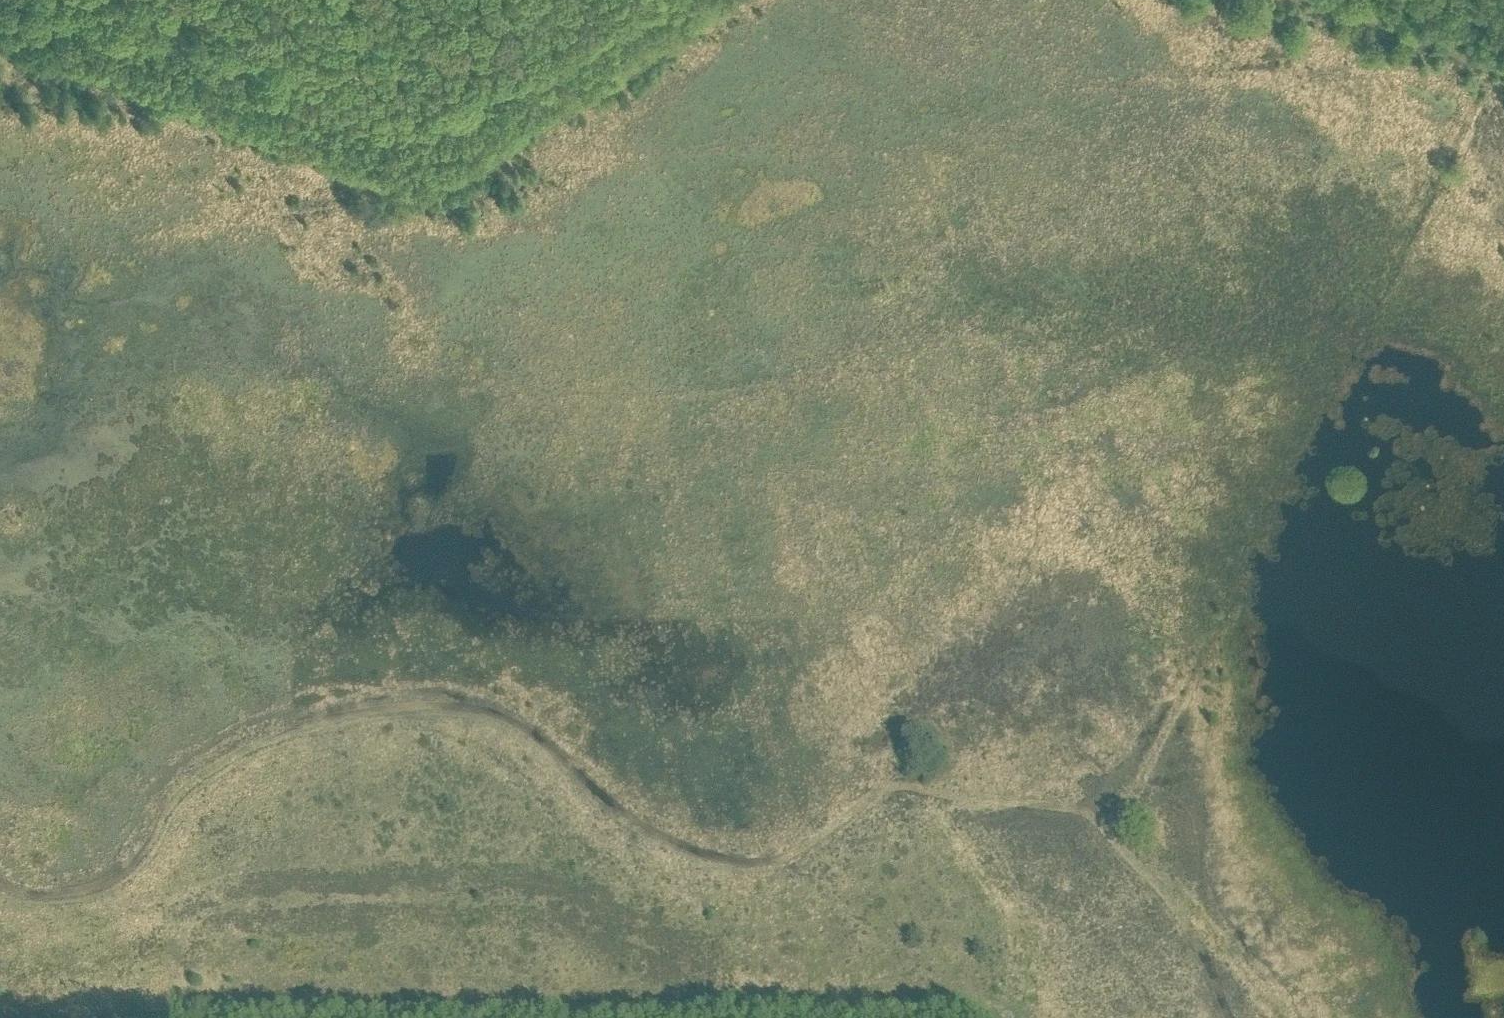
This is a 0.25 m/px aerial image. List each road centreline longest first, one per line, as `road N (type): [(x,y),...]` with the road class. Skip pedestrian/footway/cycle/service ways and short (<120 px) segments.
road 1 (track): [(1503,66),(1319,0)]

